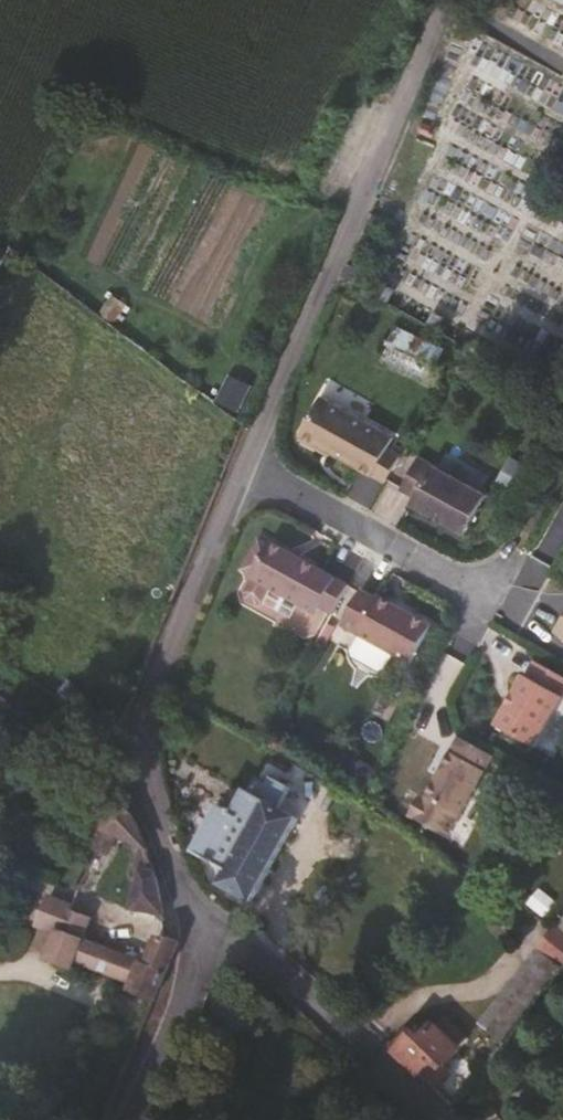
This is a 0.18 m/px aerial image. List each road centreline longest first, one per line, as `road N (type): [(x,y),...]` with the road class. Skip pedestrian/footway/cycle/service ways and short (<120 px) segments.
road 1 (residential): [(253,467),(440,0)]
road 2 (residential): [(221,939),(153,718),(253,467)]
road 3 (residential): [(437,1119),(313,1000),(221,939)]
road 4 (residential): [(488,594),(253,467)]
road 5 (residential): [(129,1119),(221,939)]

